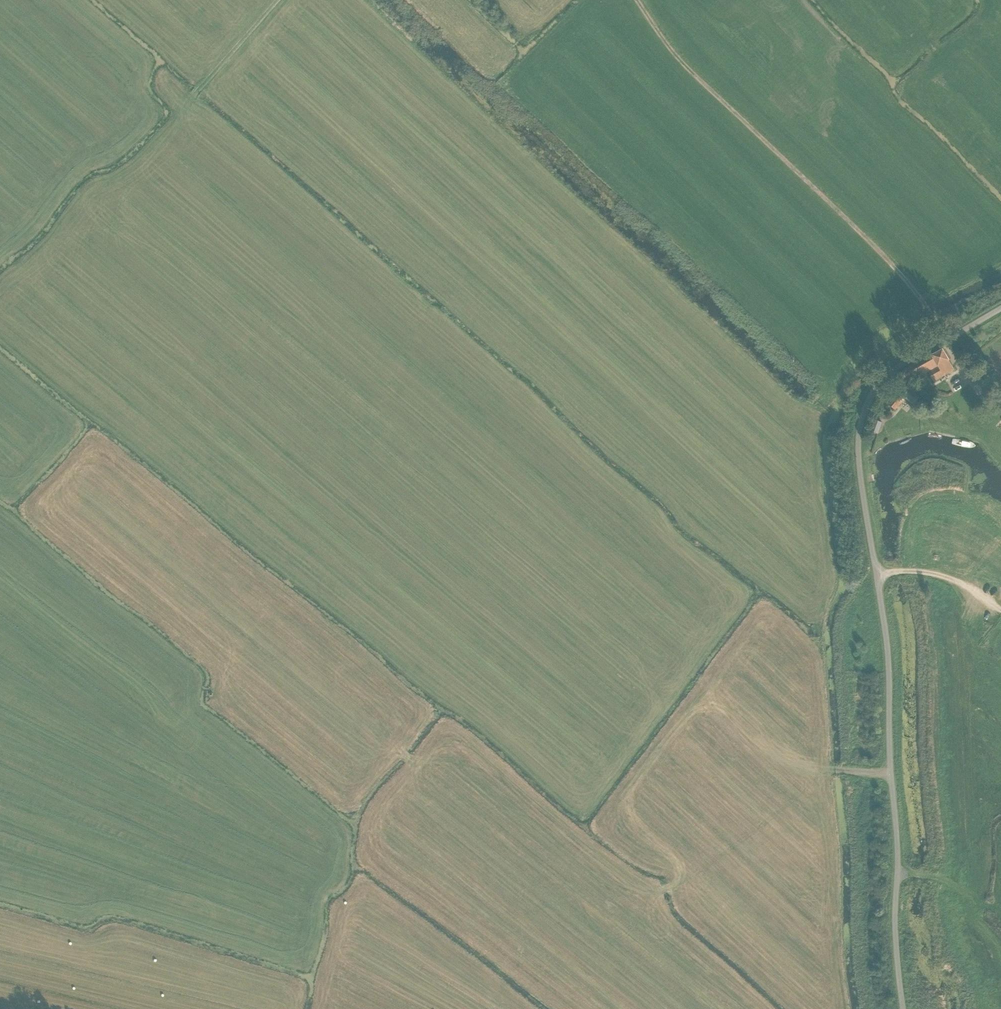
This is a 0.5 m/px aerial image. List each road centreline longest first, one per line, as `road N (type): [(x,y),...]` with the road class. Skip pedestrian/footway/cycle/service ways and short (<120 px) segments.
road 1 (track): [(638,0),(683,63),(887,260),(948,342)]

